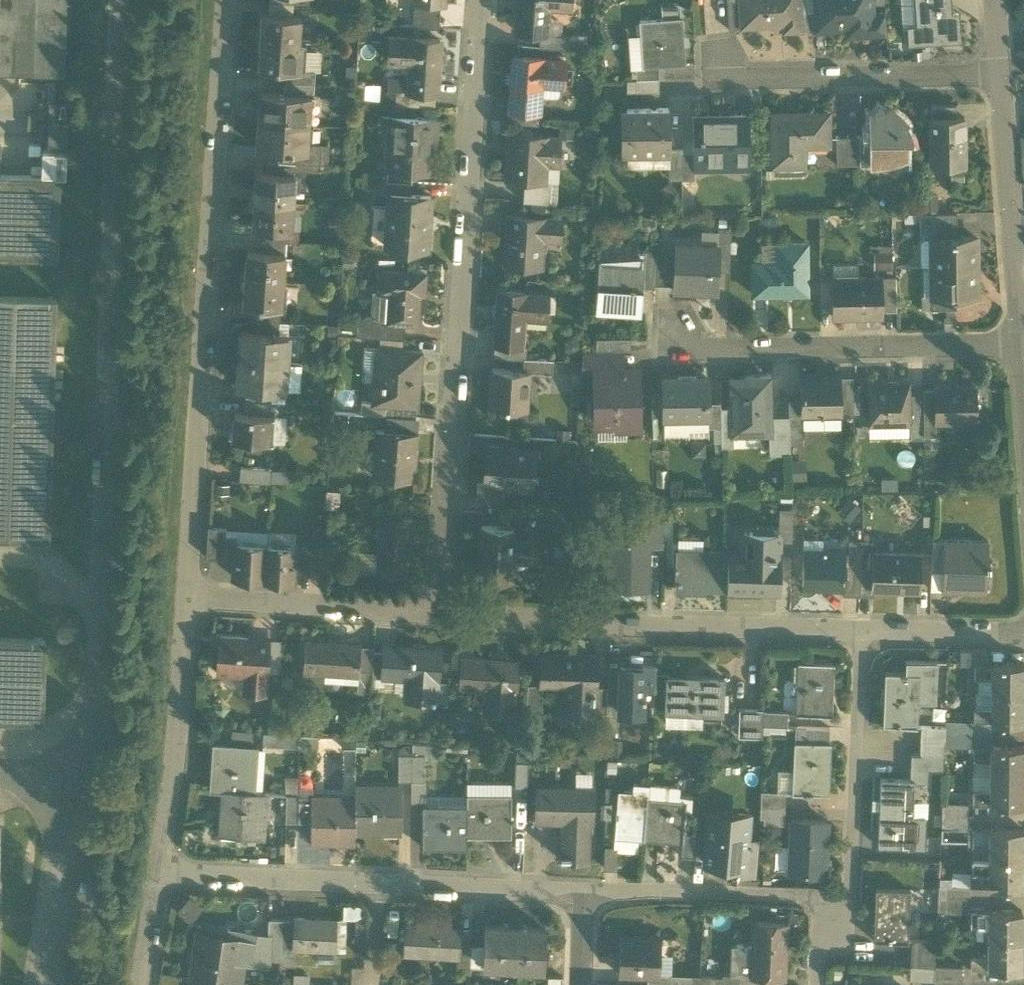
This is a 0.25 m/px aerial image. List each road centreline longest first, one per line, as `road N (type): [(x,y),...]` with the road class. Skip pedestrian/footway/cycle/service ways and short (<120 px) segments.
road 1 (residential): [(445,613),(483,0)]
road 2 (residential): [(187,596),(227,0)]
road 3 (residential): [(861,633),(445,613)]
road 4 (residential): [(1020,344),(676,352)]
road 5 (residential): [(1001,73),(723,79)]
road 6 (residential): [(160,872),(187,596)]
road 7 (residential): [(1001,73),(1020,344)]
road 8 (residential): [(861,633),(849,900)]
road 9 (residential): [(849,900),(586,888)]
road 10 (residential): [(445,613),(187,596)]
road 11 (residential): [(377,881),(160,872)]
road 12 (residential): [(586,888),(377,881)]
road 13 (residential): [(1023,637),(861,633)]

